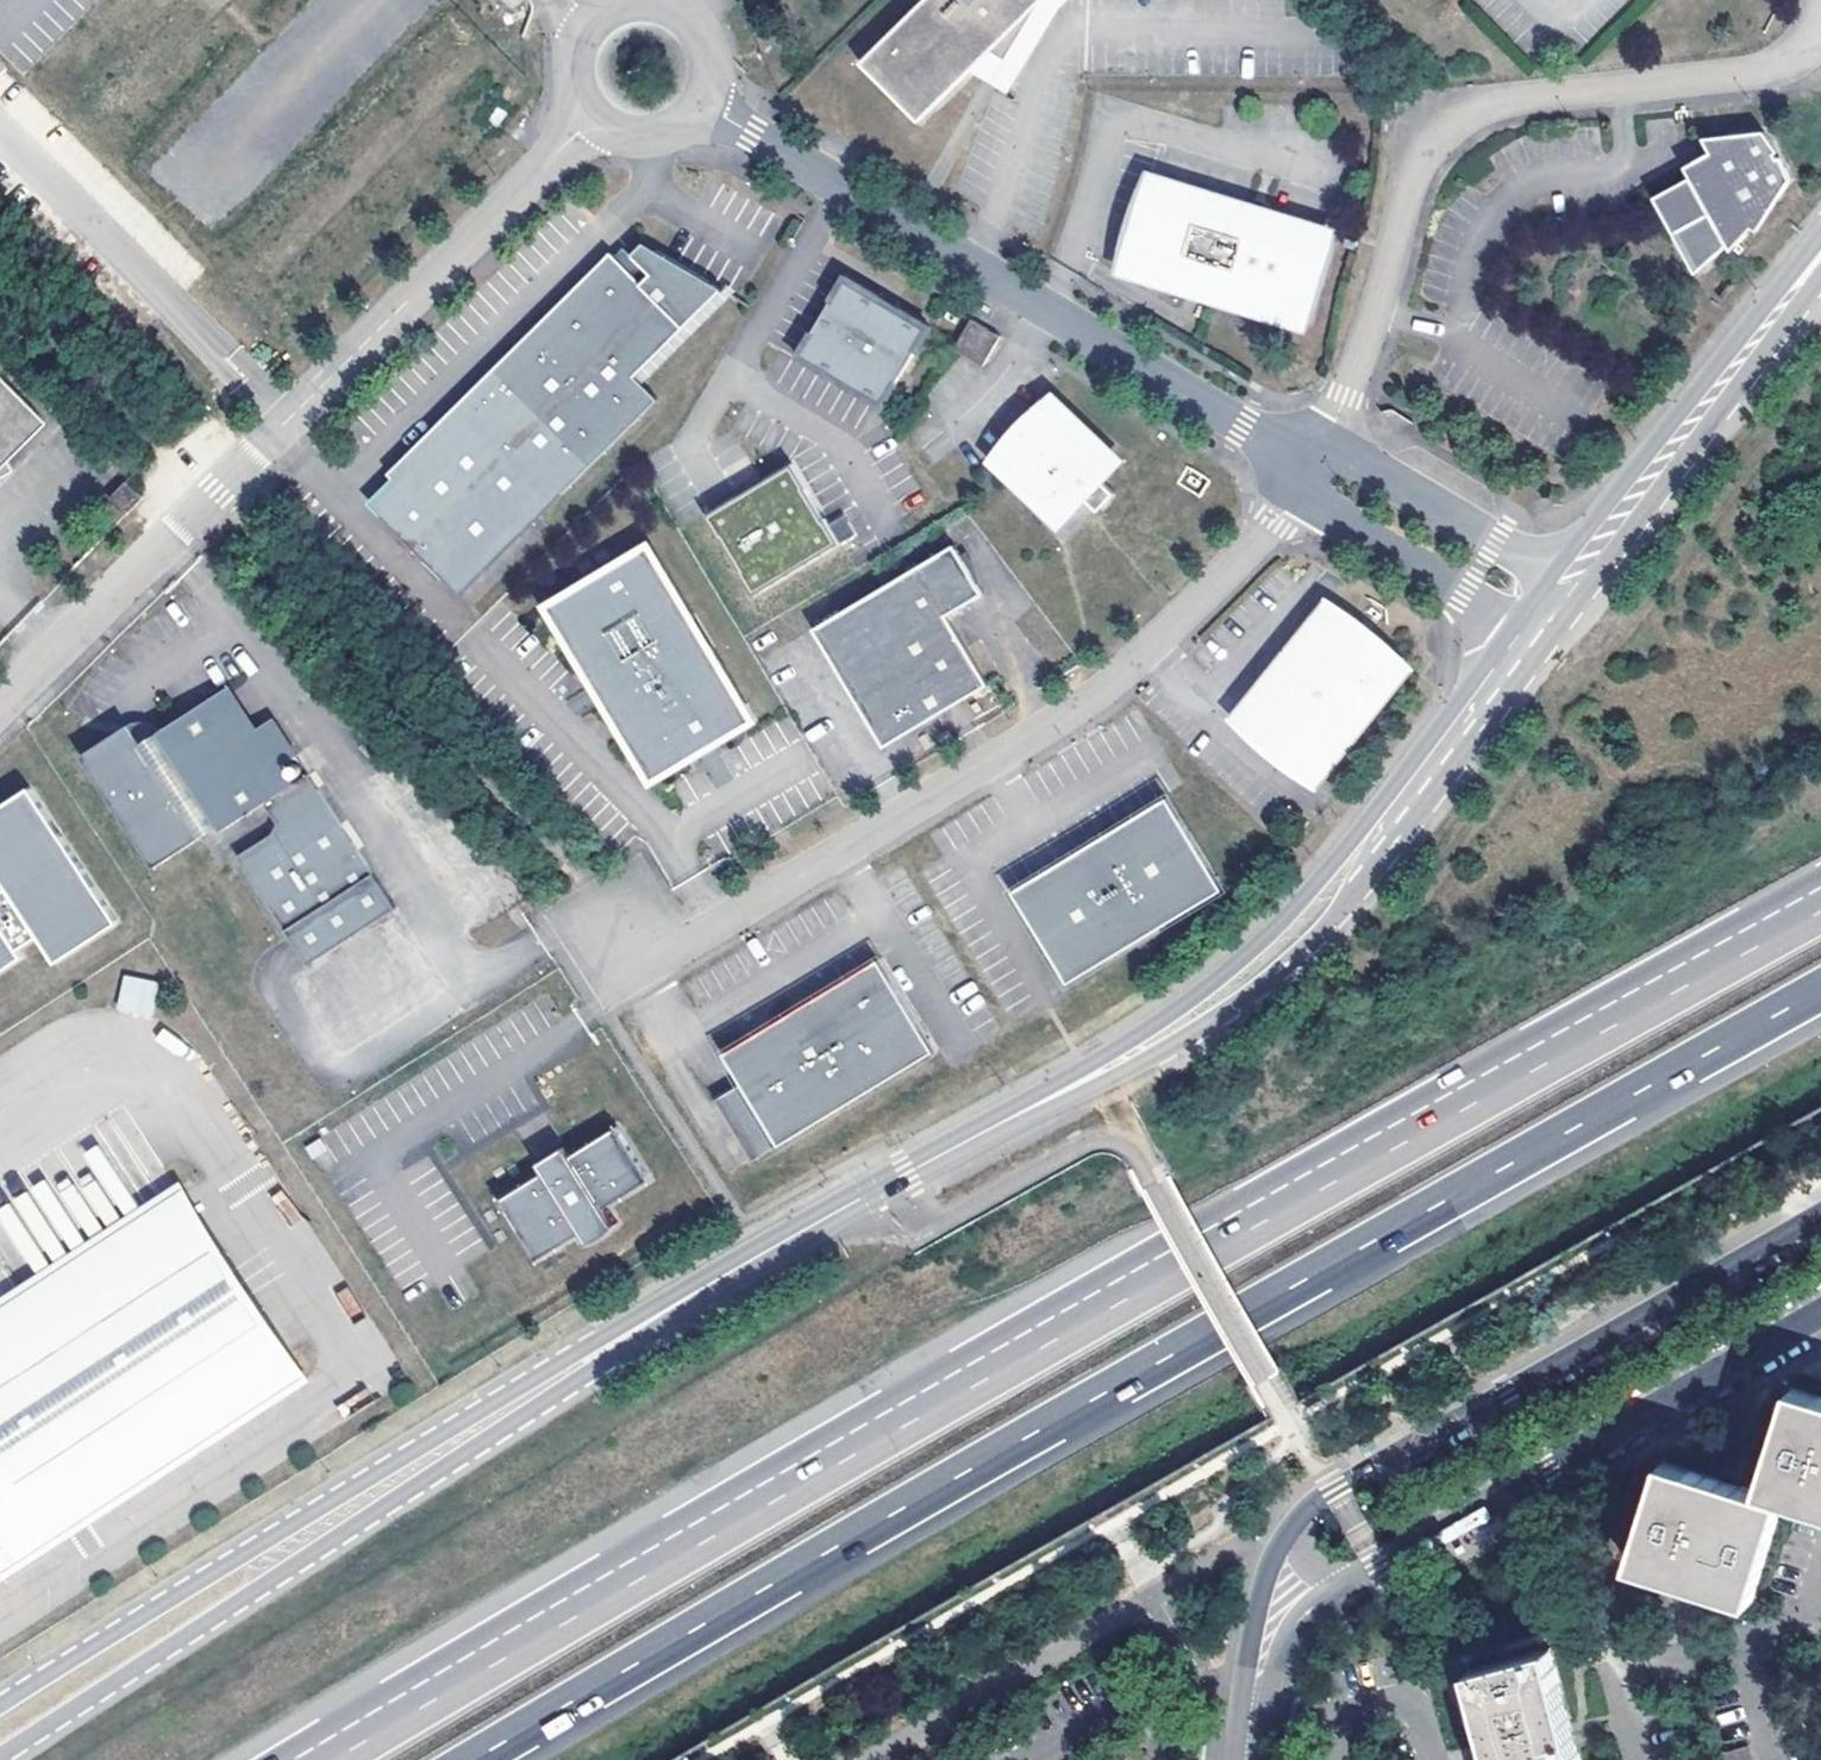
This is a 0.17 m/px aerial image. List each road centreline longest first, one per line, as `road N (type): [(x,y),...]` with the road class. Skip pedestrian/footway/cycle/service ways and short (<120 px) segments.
road 1 (motorway): [(1820,904),(1126,1288),(322,1759)]
road 2 (motorway): [(476,1759),(1820,990)]
road 3 (unclassified): [(622,936),(666,946),(723,926),(1054,726),(1151,651),(1277,527),(1310,467)]
road 4 (unclassified): [(594,118),(0,705)]
road 5 (unclassified): [(1310,467),(1379,313),(1412,185),(1436,133),(1487,104),(1754,72),(1820,53)]
road 6 (unclassified): [(1310,467),(701,103)]
road 7 (secondary): [(0,1756),(566,1388),(584,1363)]
road 8 (secondary): [(584,1363),(553,1366),(0,1708)]
road 9 (residential): [(1820,1214),(1313,1503),(1300,1525),(1311,1560)]
road 10 (residential): [(1311,1560),(1346,1575),(1379,1566),(1820,1313)]
road 11 (secondary): [(584,1363),(870,1193),(1089,1080)]
road 12 (secondary): [(1568,585),(1820,258)]
road 13 (secondary): [(1089,1080),(1120,1075),(1183,1039),(1283,970),(1352,901),(1368,850)]
road 14 (secondary): [(1368,850),(1340,860),(1220,979),(1101,1058),(1089,1080)]
road 15 (unclassified): [(701,103),(708,81),(700,37),(660,6),(626,6),(596,22),(578,52),(577,87),(594,118)]
road 16 (residential): [(1568,585),(1358,462),(1310,467)]
road 17 (residential): [(1310,467),(1334,514),(1527,640)]
road 18 (secondary): [(1368,850),(1527,640)]
road 19 (residential): [(1250,1742),(1118,1711),(1027,1759)]
road 20 (residential): [(1311,1560),(1273,1623),(1254,1704)]
road 21 (residential): [(1341,1716),(1396,1702),(1417,1707),(1437,1759)]
road 22 (unclassified): [(594,118),(649,137),(670,132),(701,103)]

